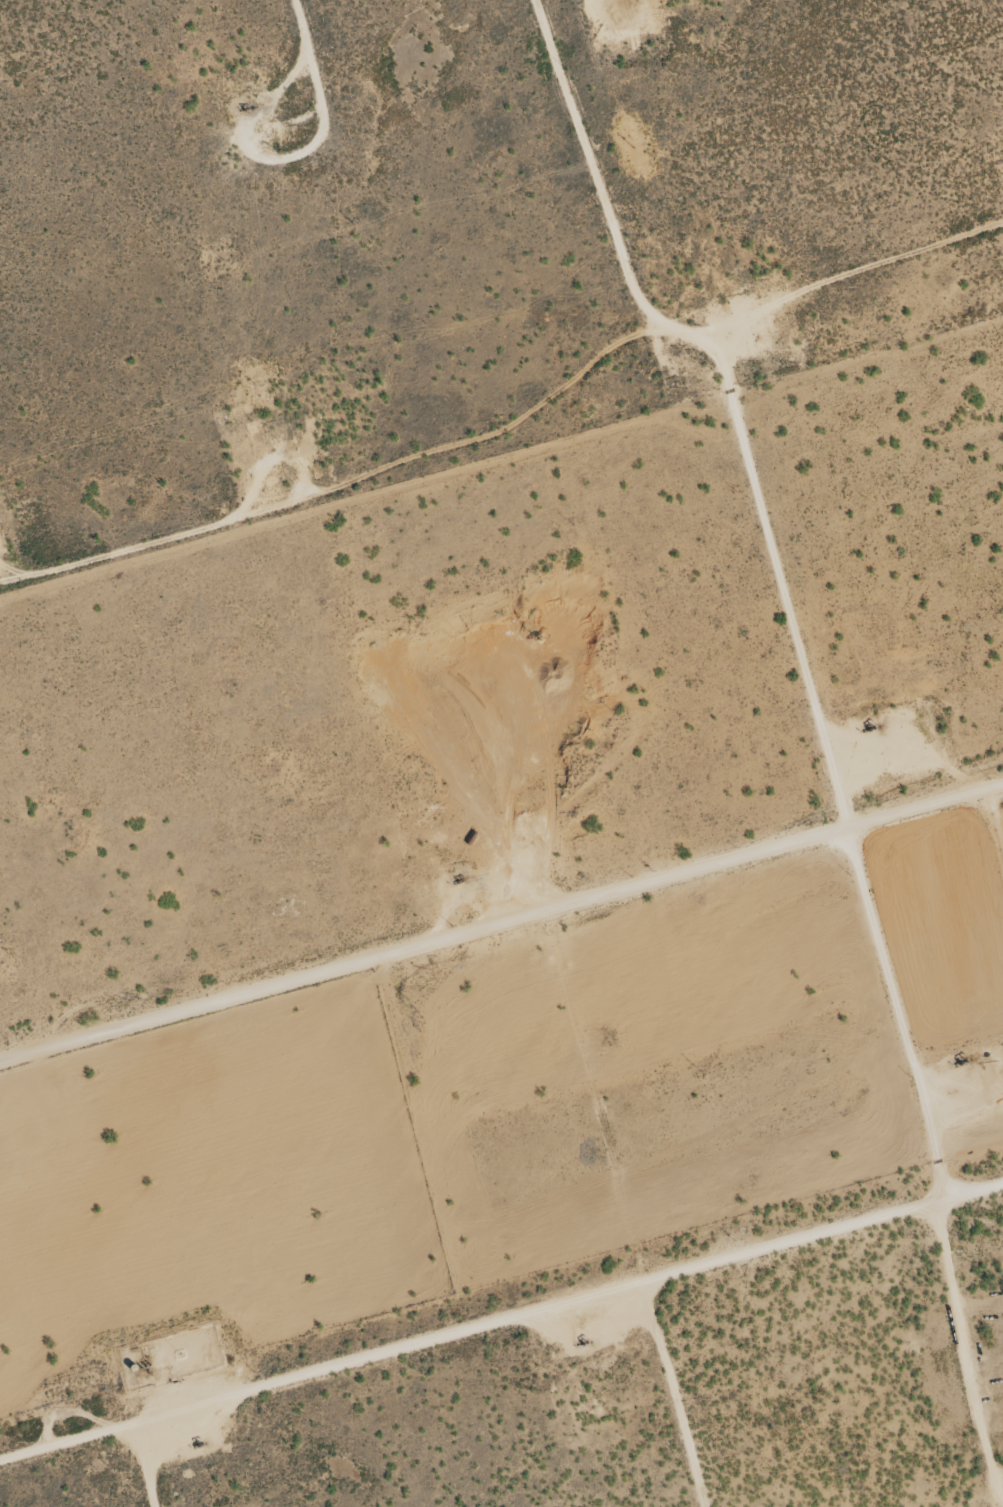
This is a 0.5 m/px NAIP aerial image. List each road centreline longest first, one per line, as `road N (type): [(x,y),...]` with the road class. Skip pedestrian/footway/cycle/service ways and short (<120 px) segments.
road 1 (track): [(0,1455),(640,1273),(1002,1180)]
road 2 (track): [(640,1273),(708,1506)]

